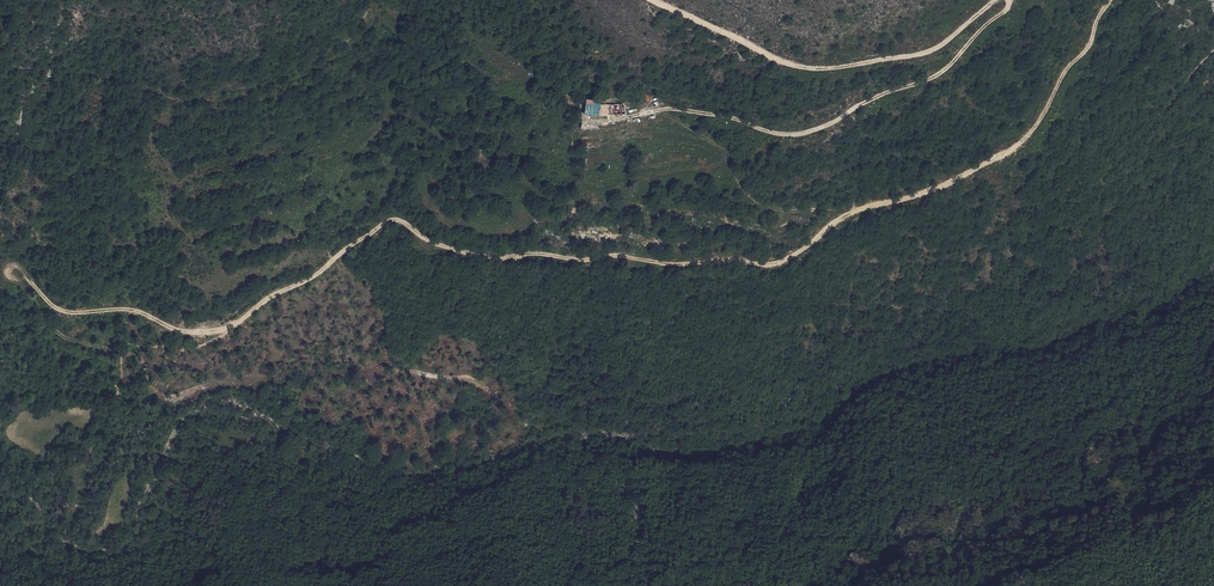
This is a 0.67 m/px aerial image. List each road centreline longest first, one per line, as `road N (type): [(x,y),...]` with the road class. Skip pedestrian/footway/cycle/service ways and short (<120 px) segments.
road 1 (track): [(1110,0),(1088,47),(1020,143),(933,191),(854,213),(793,258),(671,265),(619,256),(498,258),(391,224),(225,328)]
road 2 (track): [(1009,0),(946,69),(823,127),(786,135),(670,109),(611,120)]
road 3 (track): [(225,328),(192,335),(127,309),(56,307),(11,267),(6,276),(65,338),(127,358)]
road 4 (track): [(655,0),(809,69),(930,51),(995,0)]
road 5 (track): [(127,358),(145,374),(118,383),(110,424),(76,467),(0,479)]

